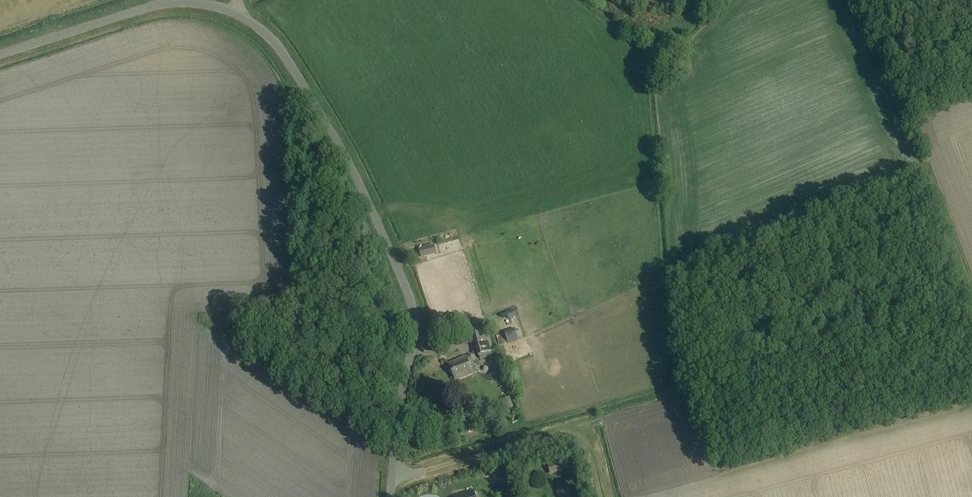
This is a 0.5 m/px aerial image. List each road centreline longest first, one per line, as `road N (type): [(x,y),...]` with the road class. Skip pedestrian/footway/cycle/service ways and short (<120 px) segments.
road 1 (unclassified): [(0,54),(182,2),(237,13),(270,36),(349,162),(405,286),(414,334),(391,478)]
road 2 (track): [(576,434),(391,478)]

